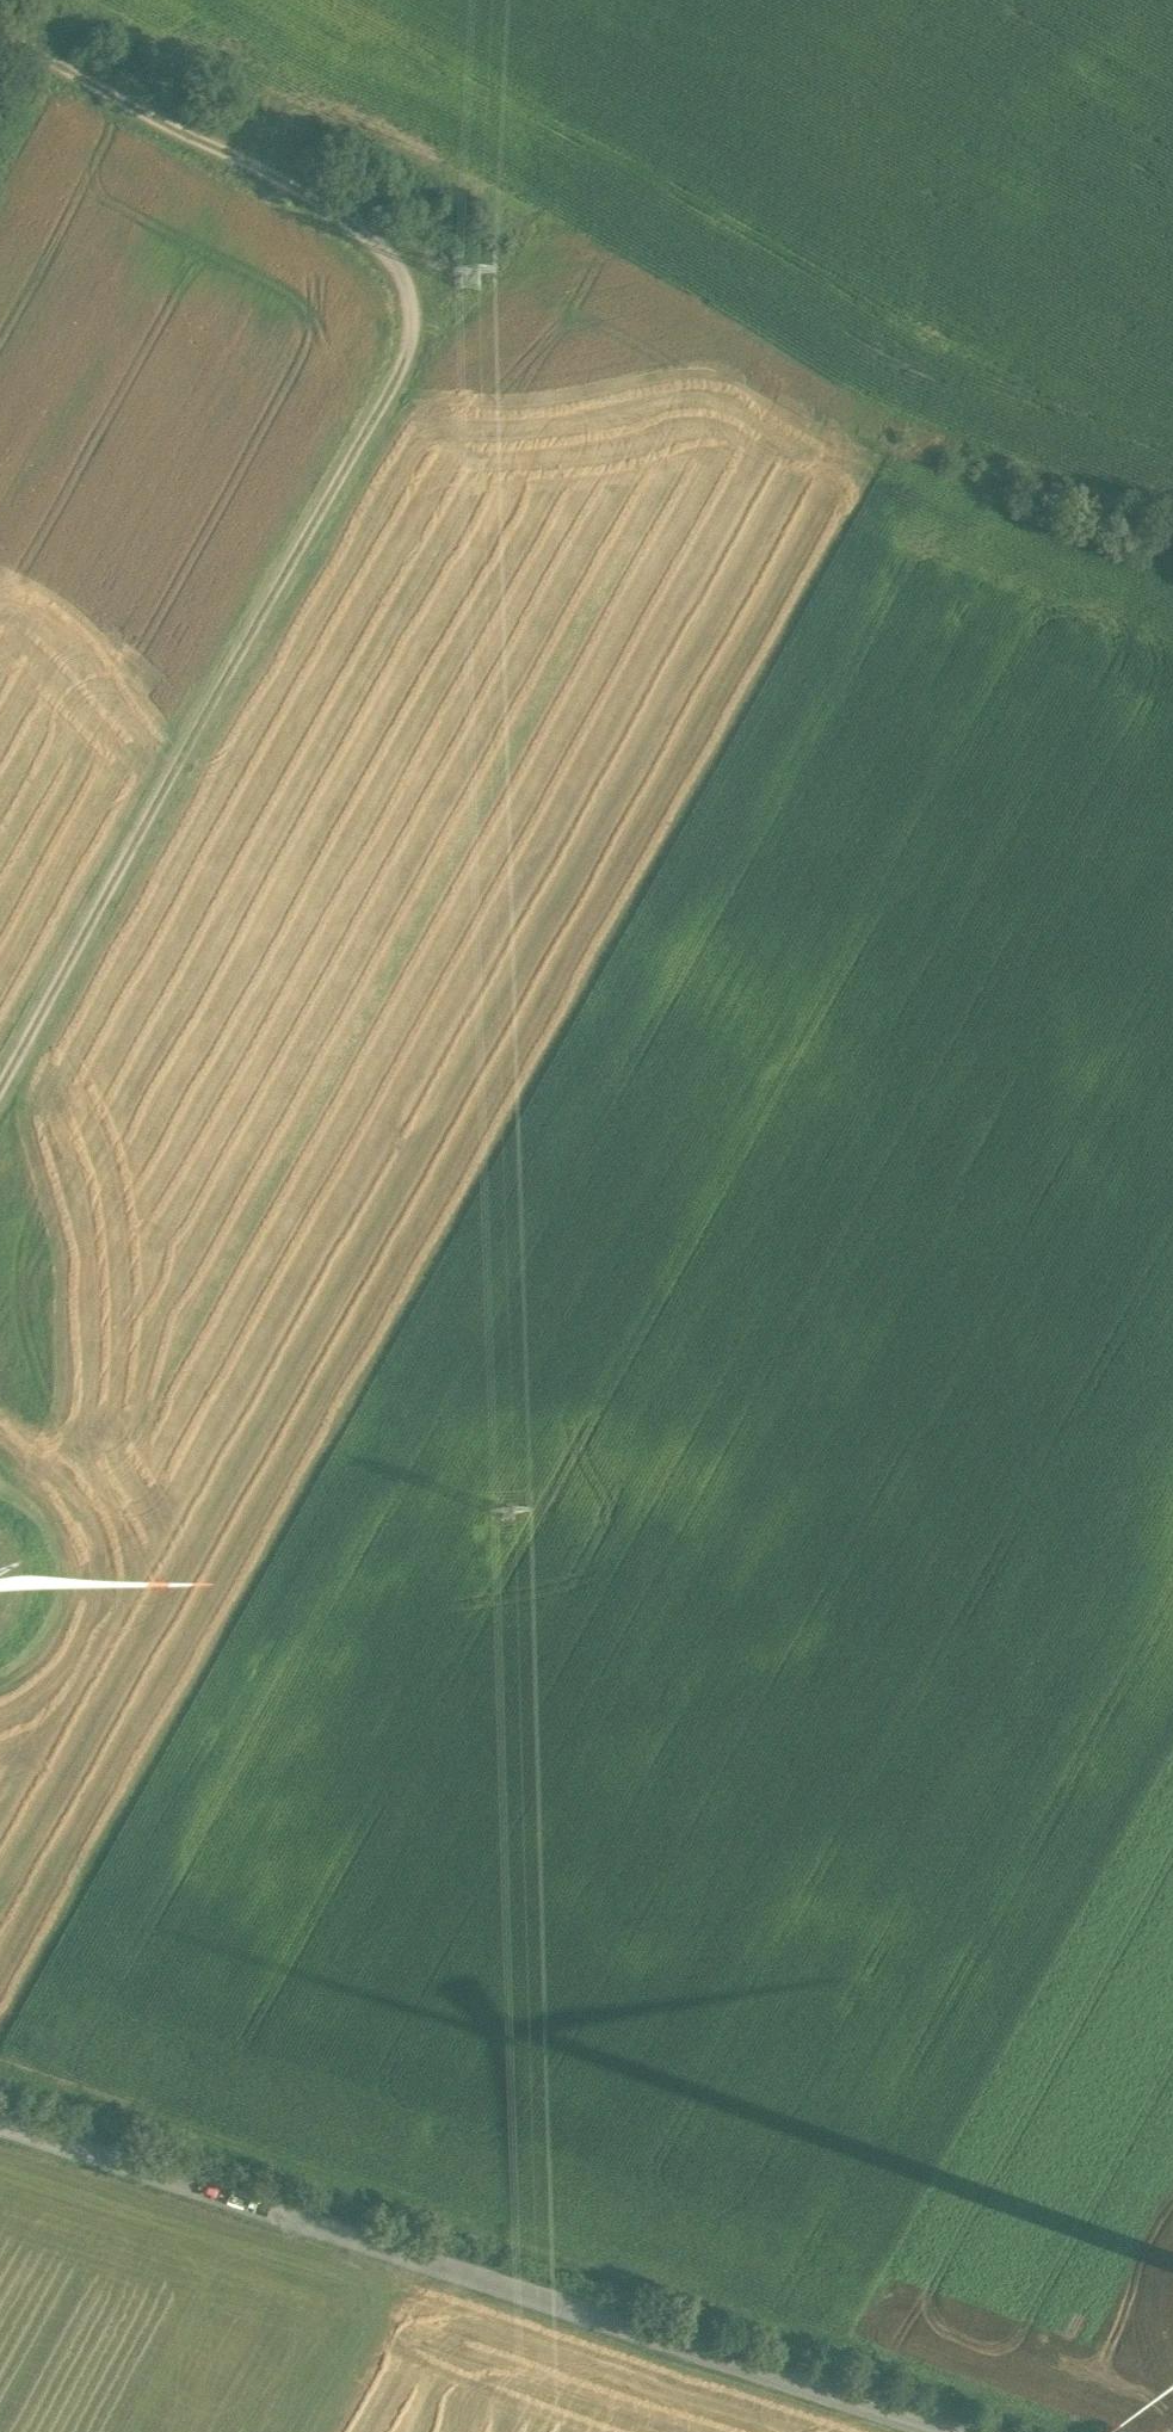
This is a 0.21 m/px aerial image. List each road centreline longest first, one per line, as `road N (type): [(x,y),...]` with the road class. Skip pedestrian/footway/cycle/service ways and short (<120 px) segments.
road 1 (track): [(0,28),(368,215),(399,249),(412,288),(413,333),(0,1092)]
road 2 (track): [(969,2431),(0,2117)]

